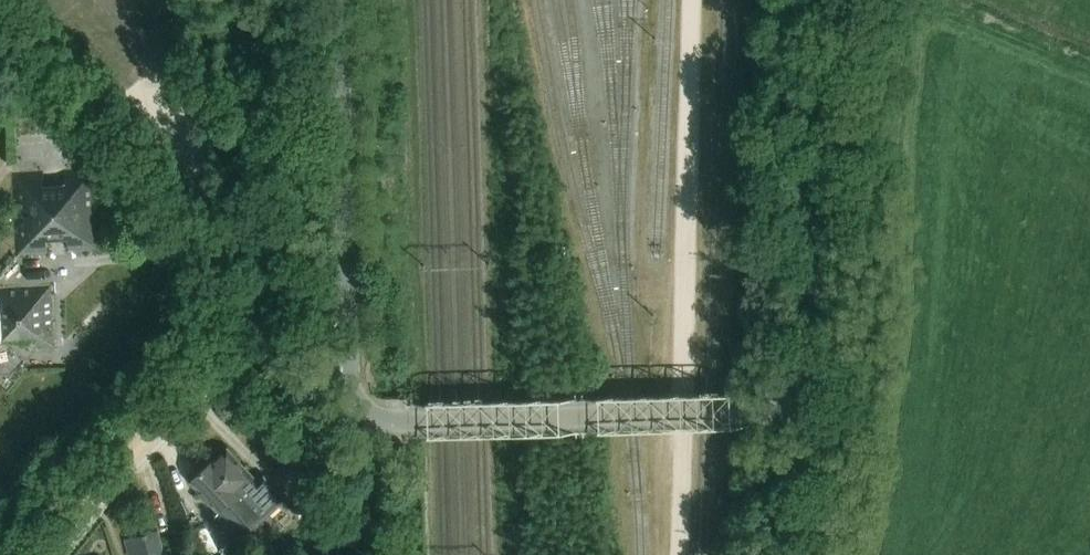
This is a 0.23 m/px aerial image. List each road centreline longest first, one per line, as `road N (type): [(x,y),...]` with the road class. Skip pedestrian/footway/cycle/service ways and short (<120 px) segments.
road 1 (unclassified): [(405,414),(369,411),(351,380),(340,0)]
road 2 (unclassified): [(405,414),(815,403)]
road 3 (unclassified): [(815,403),(841,0)]
road 4 (unclassified): [(258,318),(259,179),(247,0)]
road 5 (residential): [(51,554),(121,467),(242,348),(258,318)]
road 6 (unclassified): [(797,554),(815,403)]

